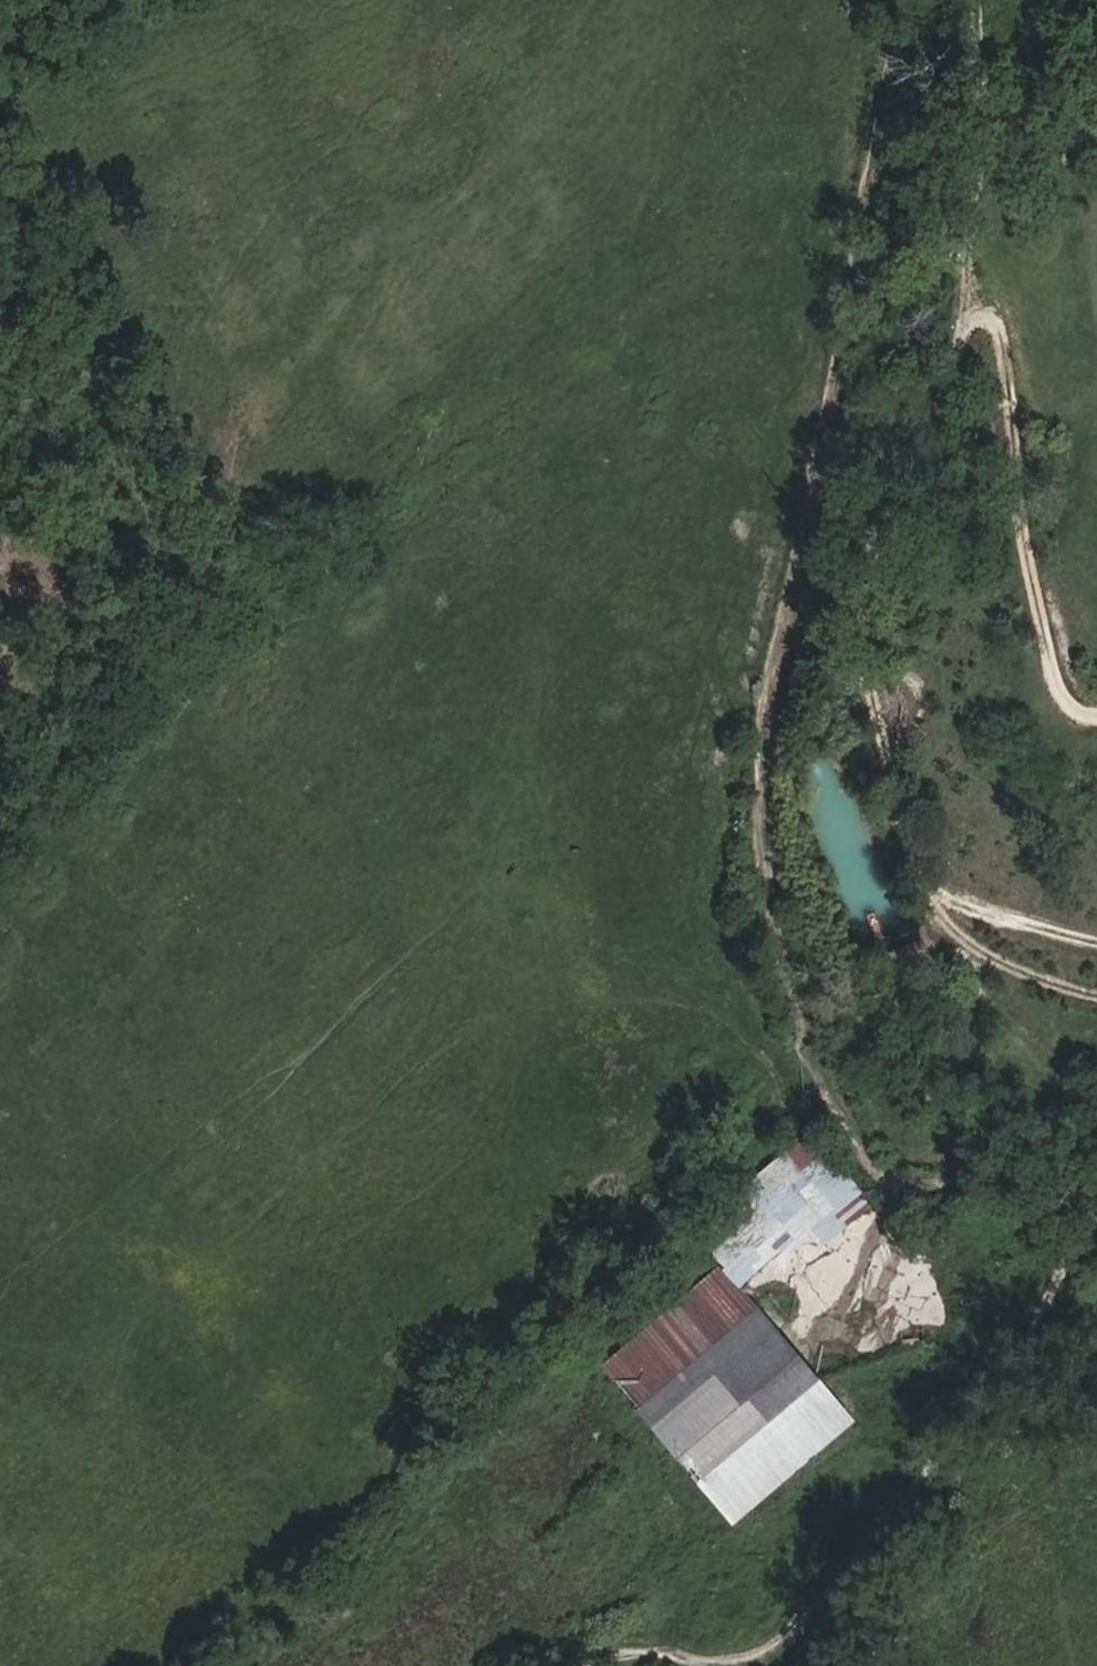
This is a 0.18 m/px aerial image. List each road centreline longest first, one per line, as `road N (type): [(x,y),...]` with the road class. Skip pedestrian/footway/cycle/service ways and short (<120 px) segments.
road 1 (track): [(811,1065),(761,822),(762,715),(901,0)]
road 2 (track): [(592,1665),(618,1652),(791,1664),(947,1424),(1087,1238),(1096,1195)]
road 3 (track): [(811,1065),(866,1161),(887,1181),(926,1188),(1096,1162)]

